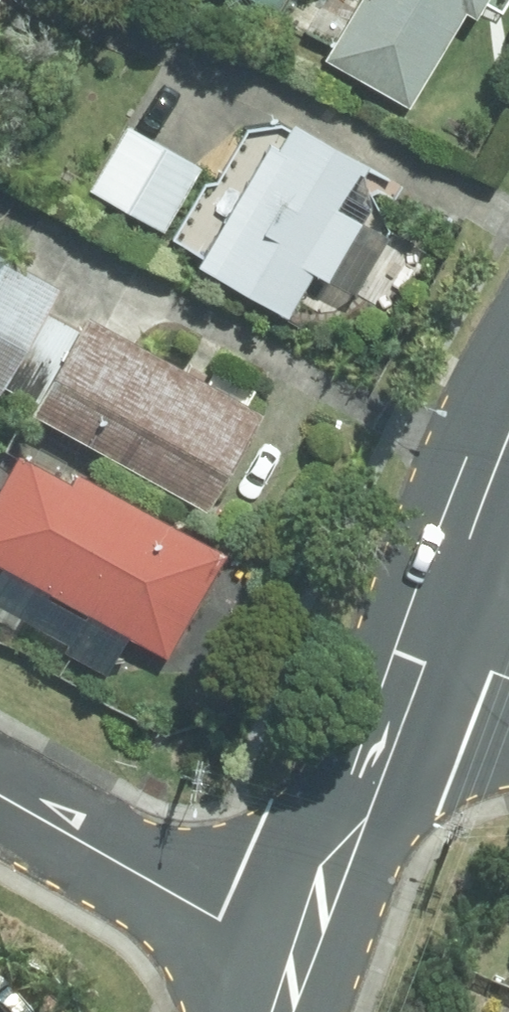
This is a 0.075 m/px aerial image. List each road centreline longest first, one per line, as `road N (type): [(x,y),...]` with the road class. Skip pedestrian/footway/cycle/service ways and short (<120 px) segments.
road 1 (secondary): [(299,967),(431,639)]
road 2 (residential): [(0,795),(299,967)]
road 3 (secondary): [(431,639),(508,461)]

